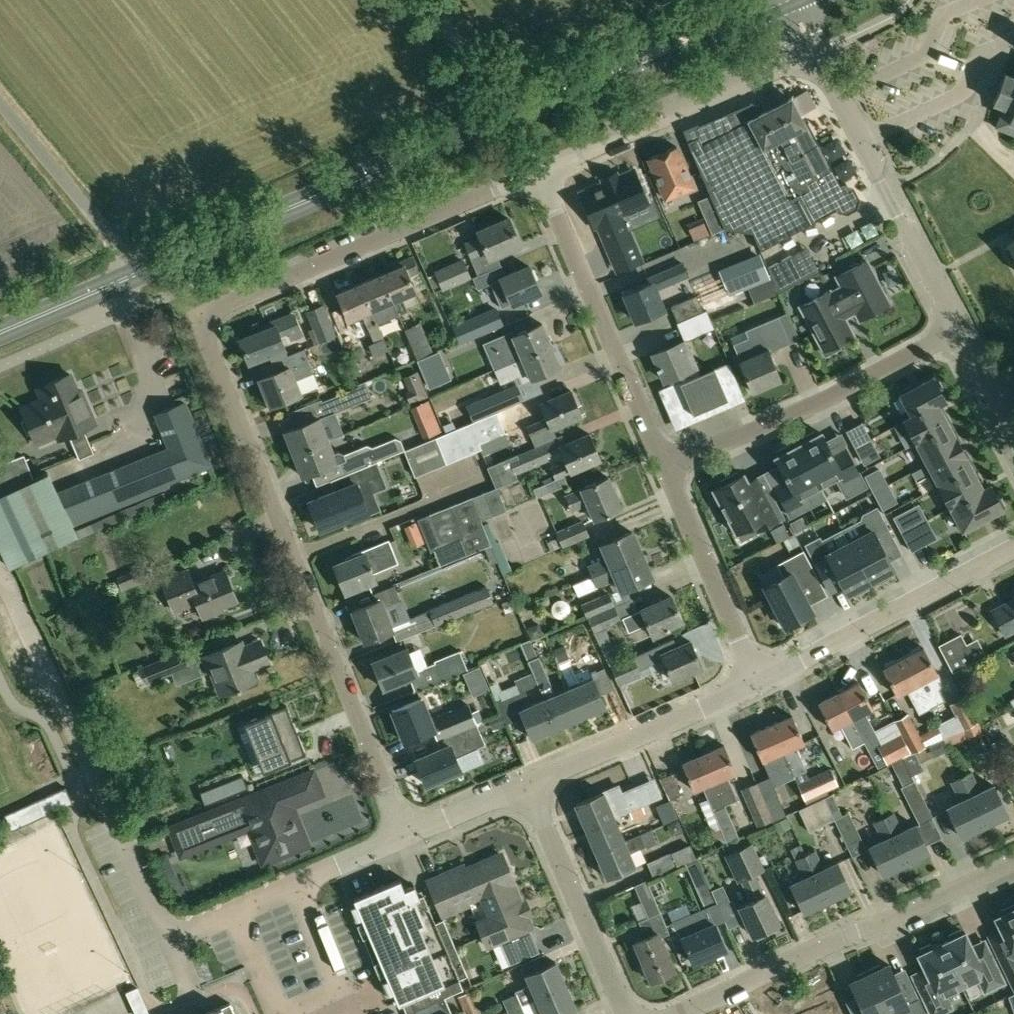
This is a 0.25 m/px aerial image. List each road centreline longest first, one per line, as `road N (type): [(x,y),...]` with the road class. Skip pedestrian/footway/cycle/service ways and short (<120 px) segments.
road 1 (secondary): [(137,273),(770,0)]
road 2 (residential): [(402,836),(198,316)]
road 3 (residential): [(539,169),(198,316)]
road 4 (residential): [(679,1013),(1013,859)]
road 5 (residential): [(669,472),(539,169)]
road 6 (residential): [(669,472),(959,328)]
road 7 (residential): [(959,328),(814,52)]
road 8 (residential): [(814,52),(539,169)]
road 9 (residential): [(758,684),(1013,552)]
road 10 (residential): [(359,1013),(297,884),(402,836)]
road 11 (residential): [(526,784),(758,684)]
road 12 (residential): [(625,1013),(526,784)]
road 13 (residential): [(758,684),(669,472)]
road 14 (unclassified): [(137,273),(0,103)]
road 15 (secondary): [(137,273),(0,332)]
road 16 (residential): [(402,836),(526,784)]

